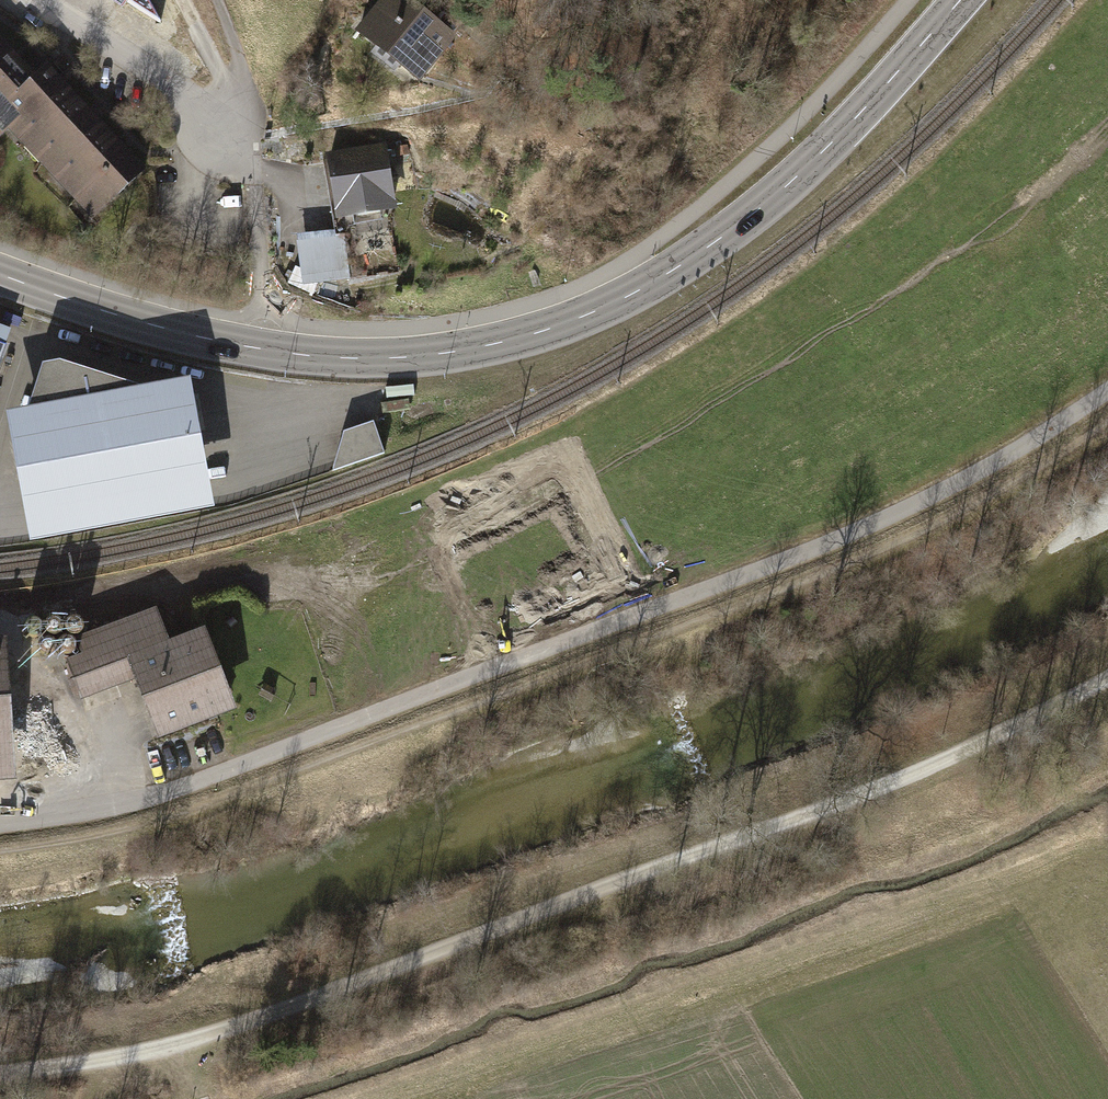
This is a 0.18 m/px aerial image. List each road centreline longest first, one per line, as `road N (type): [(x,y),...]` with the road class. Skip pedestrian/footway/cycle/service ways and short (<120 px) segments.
road 1 (track): [(0,822),(194,782),(867,533),(1068,427),(1107,396)]
road 2 (track): [(1107,681),(899,784),(188,1044),(68,1072),(0,1075)]
road 3 (primary): [(960,0),(767,202),(641,289),(549,329),(394,357),(272,351),(172,334),(0,276)]
road 4 (residential): [(37,0),(243,133)]
road 5 (track): [(182,0),(243,133)]
road 6 (track): [(243,133),(240,59),(220,0)]

